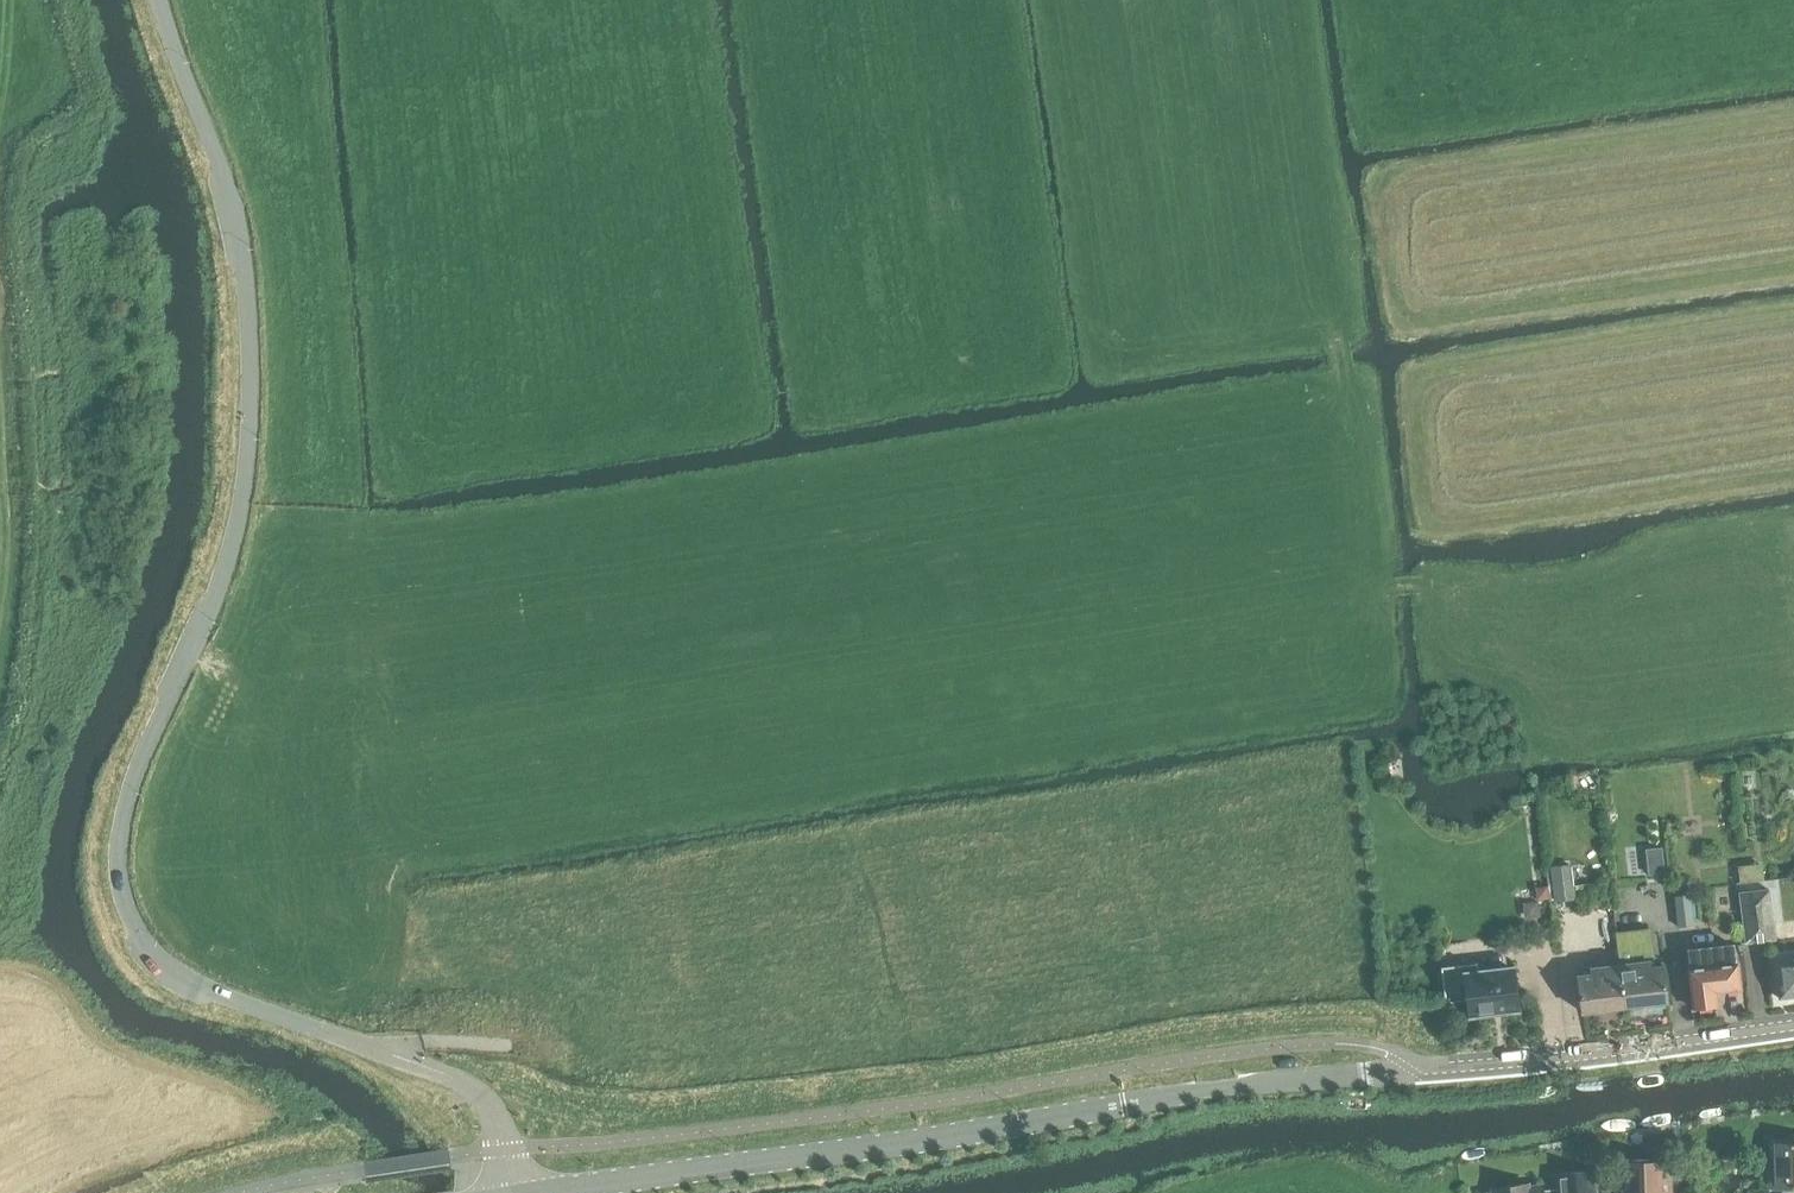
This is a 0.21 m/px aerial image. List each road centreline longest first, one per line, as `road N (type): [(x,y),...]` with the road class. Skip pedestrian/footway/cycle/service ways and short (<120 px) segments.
road 1 (unclassified): [(514,1192),(496,1116),(477,1091),(209,988),(158,955),(129,907),(120,866),(124,820),(142,757),(235,537),(251,393),(234,212),(159,0)]
road 2 (tertiary): [(540,1192),(1013,1129),(1204,1091),(1793,1025)]

